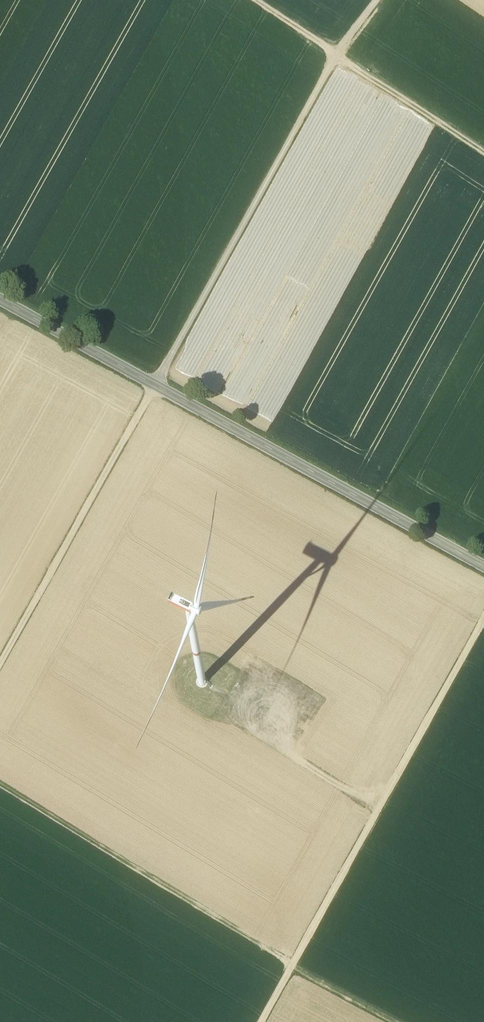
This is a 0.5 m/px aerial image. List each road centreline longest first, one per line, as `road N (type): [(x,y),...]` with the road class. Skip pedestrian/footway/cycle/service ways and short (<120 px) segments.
road 1 (secondary): [(483,571),(0,302)]
road 2 (track): [(0,787),(392,1021)]
road 3 (track): [(261,1021),(483,624)]
road 4 (track): [(157,388),(338,54),(379,0)]
road 5 (track): [(157,388),(0,666)]
road 6 (track): [(380,808),(227,714)]

